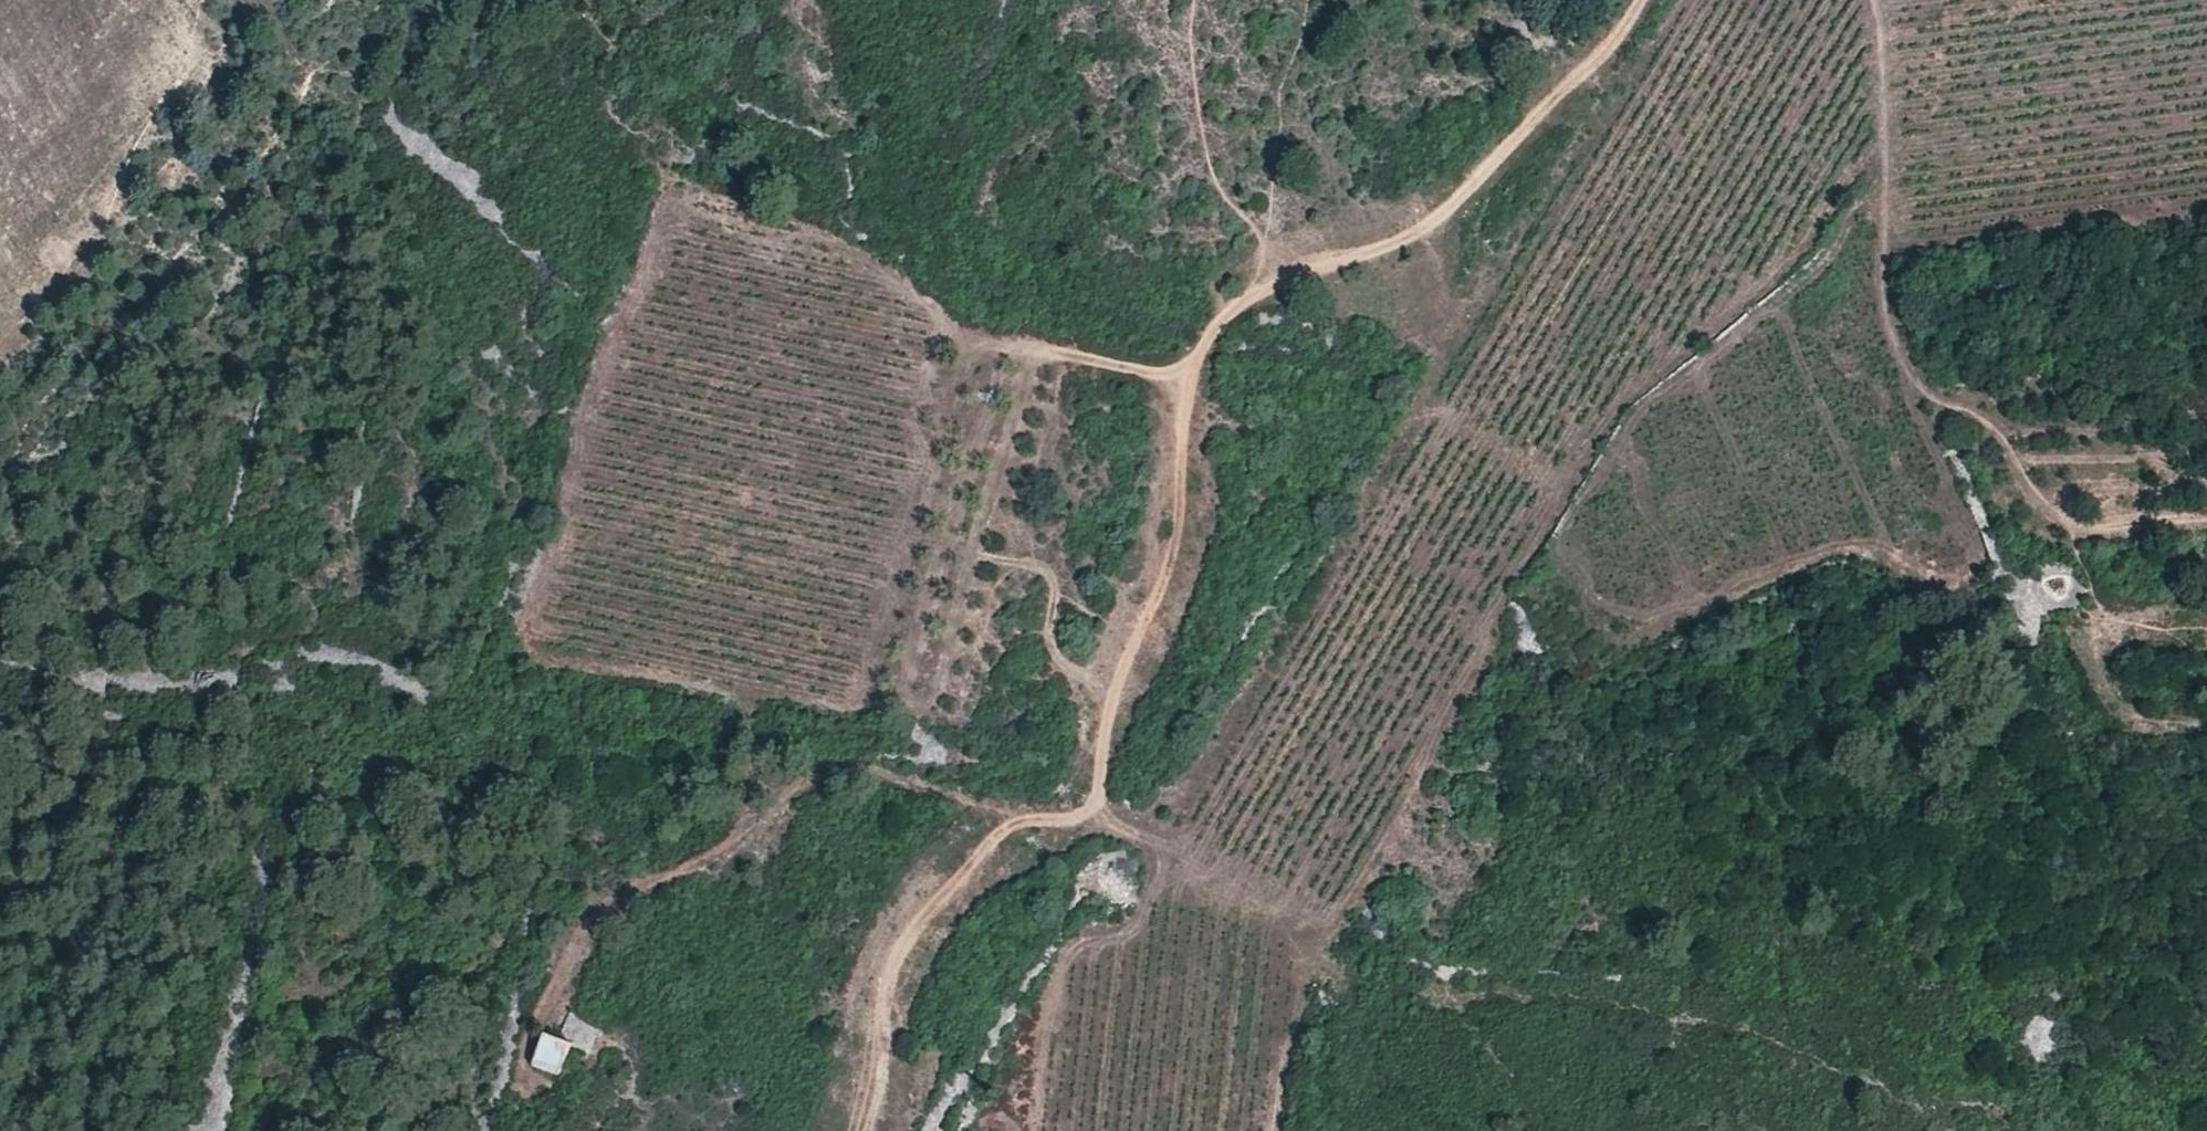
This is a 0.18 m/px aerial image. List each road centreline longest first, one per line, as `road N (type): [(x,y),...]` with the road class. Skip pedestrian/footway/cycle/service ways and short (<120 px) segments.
road 1 (track): [(1662,0),(1458,213),(1252,291),(1209,329),(1189,410),(1172,579),(1083,821),(1005,829),(898,961),(854,1130)]
road 2 (track): [(1872,0),(1886,165),(1878,278),(1915,394),(1980,413),(2016,443),(2031,488),(2072,524),(2206,522)]

